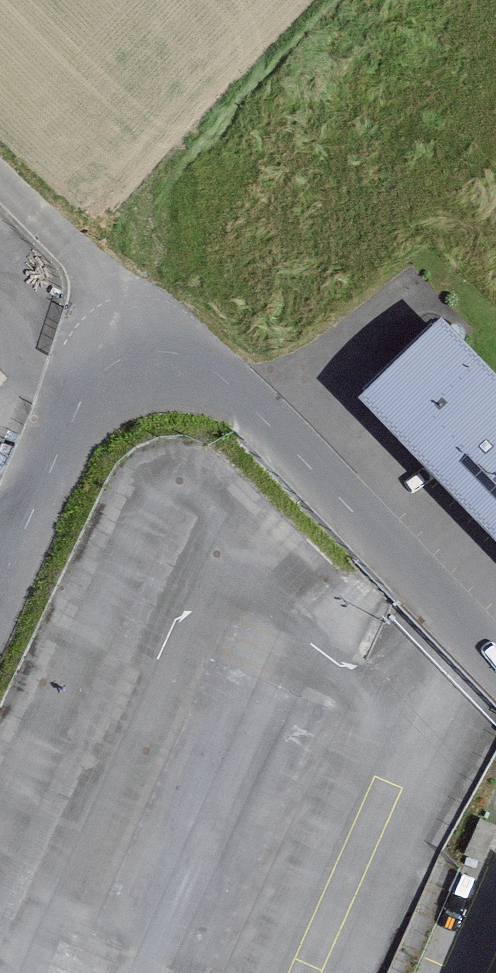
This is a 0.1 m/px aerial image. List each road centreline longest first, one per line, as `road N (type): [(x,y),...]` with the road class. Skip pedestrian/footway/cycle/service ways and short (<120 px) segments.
road 1 (unclassified): [(0,584),(92,382),(133,357),(174,354),(198,360),(236,388),(495,668)]
road 2 (track): [(133,357),(132,308),(0,179)]

